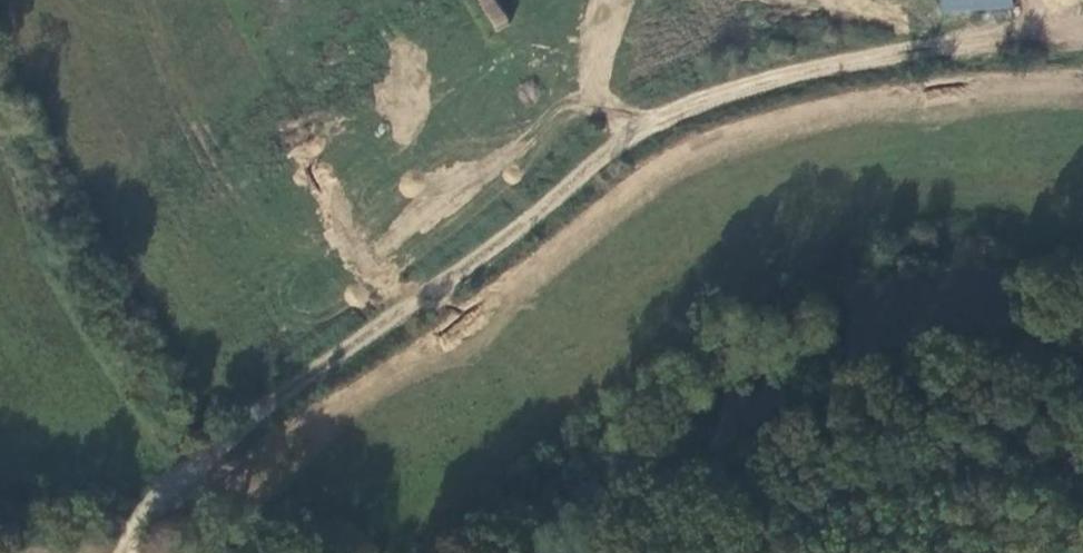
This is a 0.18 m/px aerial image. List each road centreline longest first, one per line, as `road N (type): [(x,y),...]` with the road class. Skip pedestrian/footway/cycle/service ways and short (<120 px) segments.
road 1 (track): [(892,552),(1055,528),(1065,552)]

